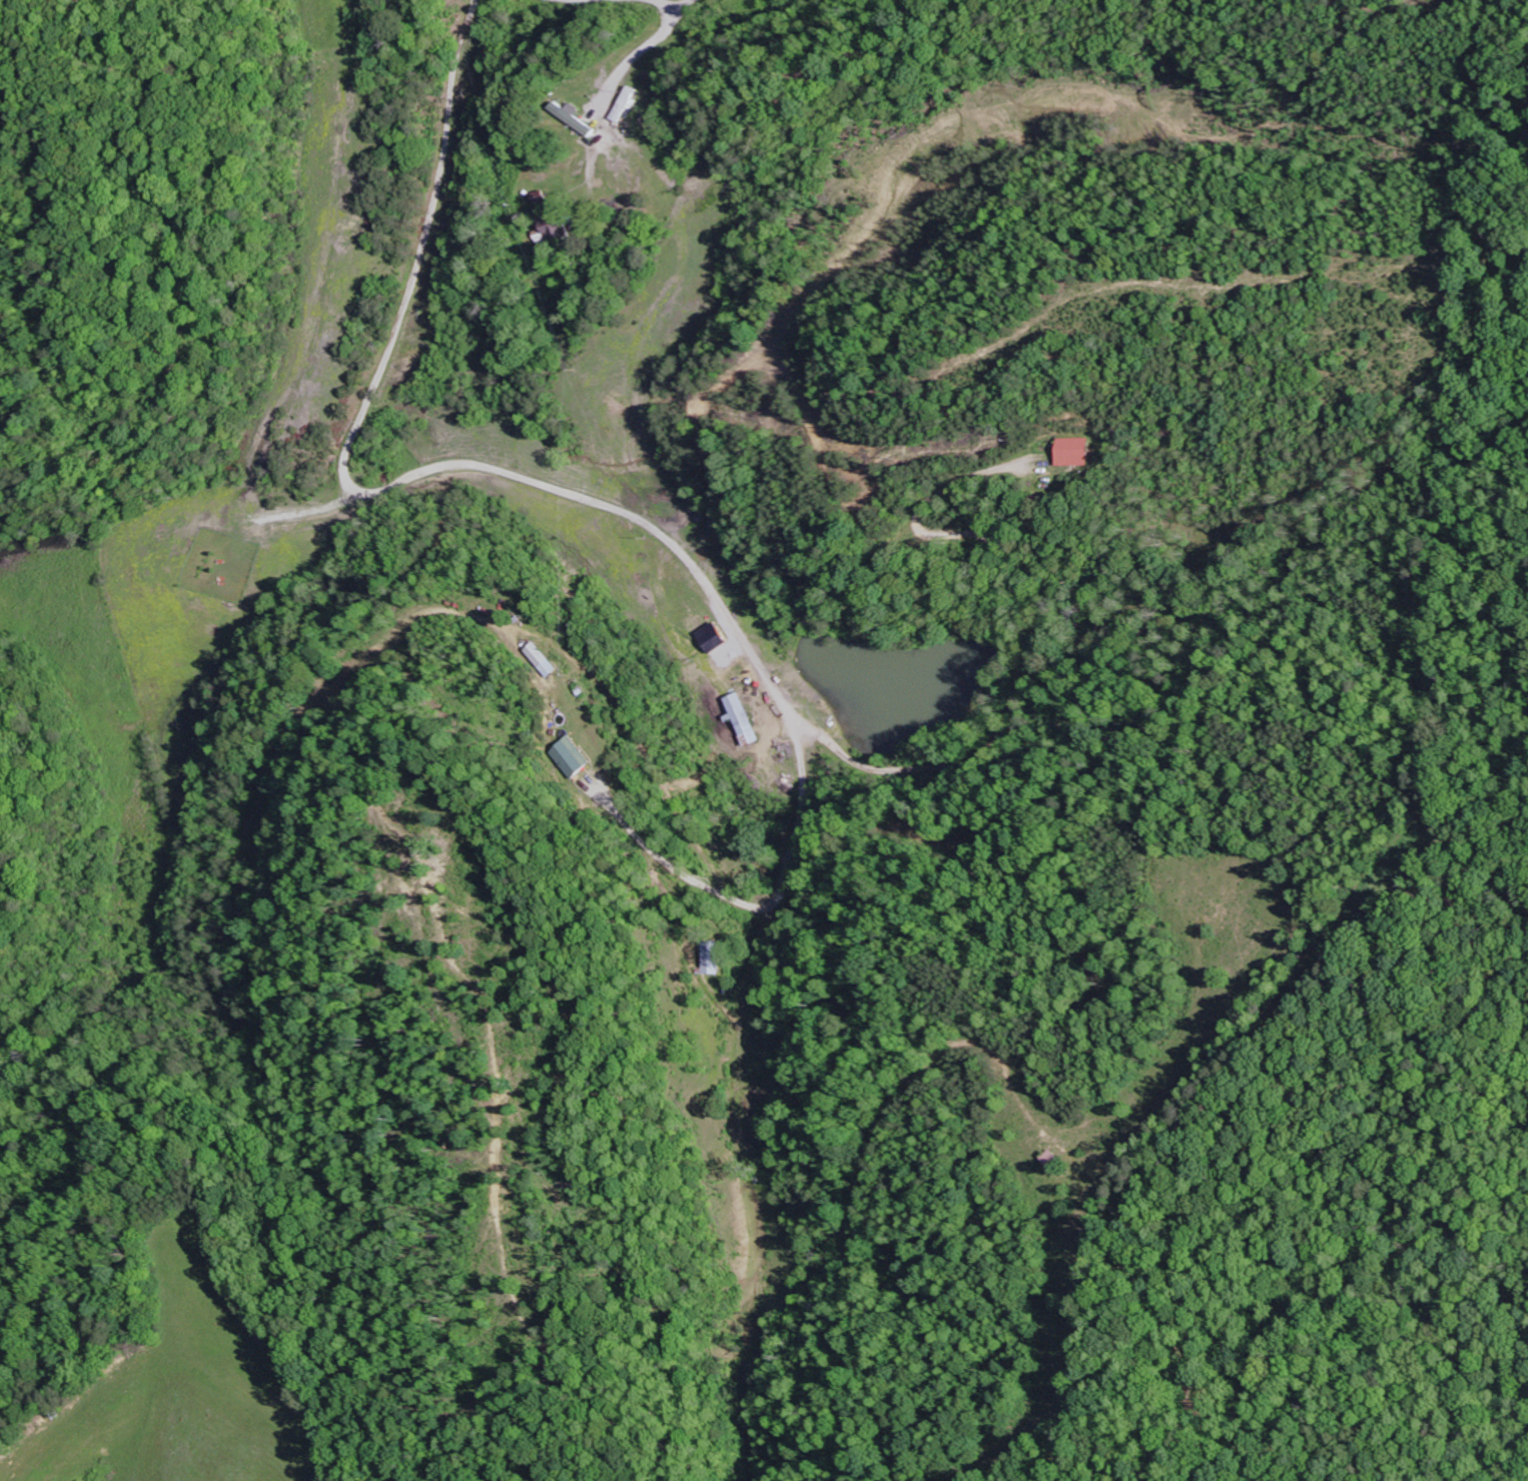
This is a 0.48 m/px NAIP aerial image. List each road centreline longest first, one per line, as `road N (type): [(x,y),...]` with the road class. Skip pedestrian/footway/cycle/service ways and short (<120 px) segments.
road 1 (residential): [(658,0),(670,9),(670,27),(627,66),(615,93)]

